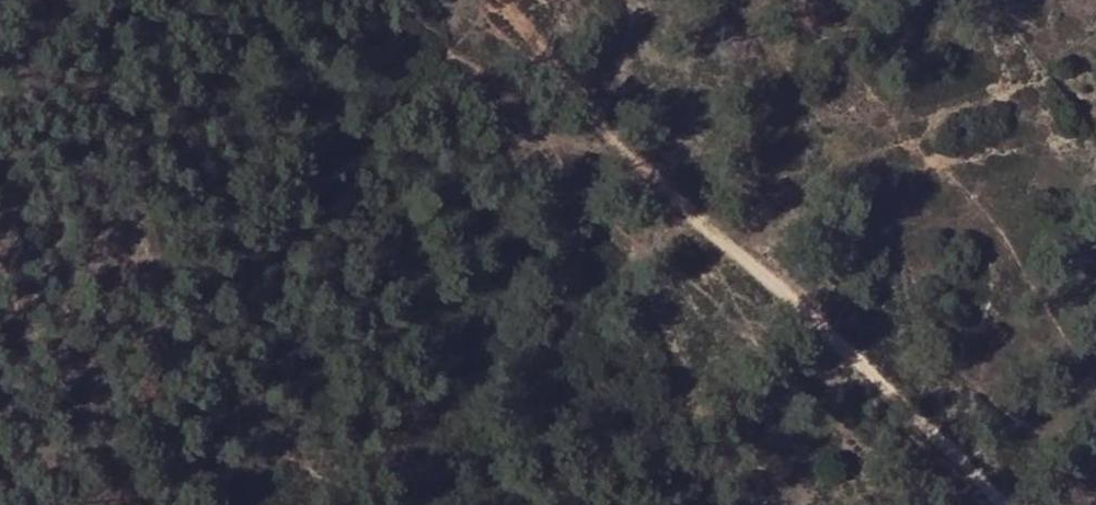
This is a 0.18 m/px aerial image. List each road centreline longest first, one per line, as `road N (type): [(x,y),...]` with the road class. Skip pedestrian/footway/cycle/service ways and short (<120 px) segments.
road 1 (track): [(503,0),(616,141),(793,294),(1003,504)]

